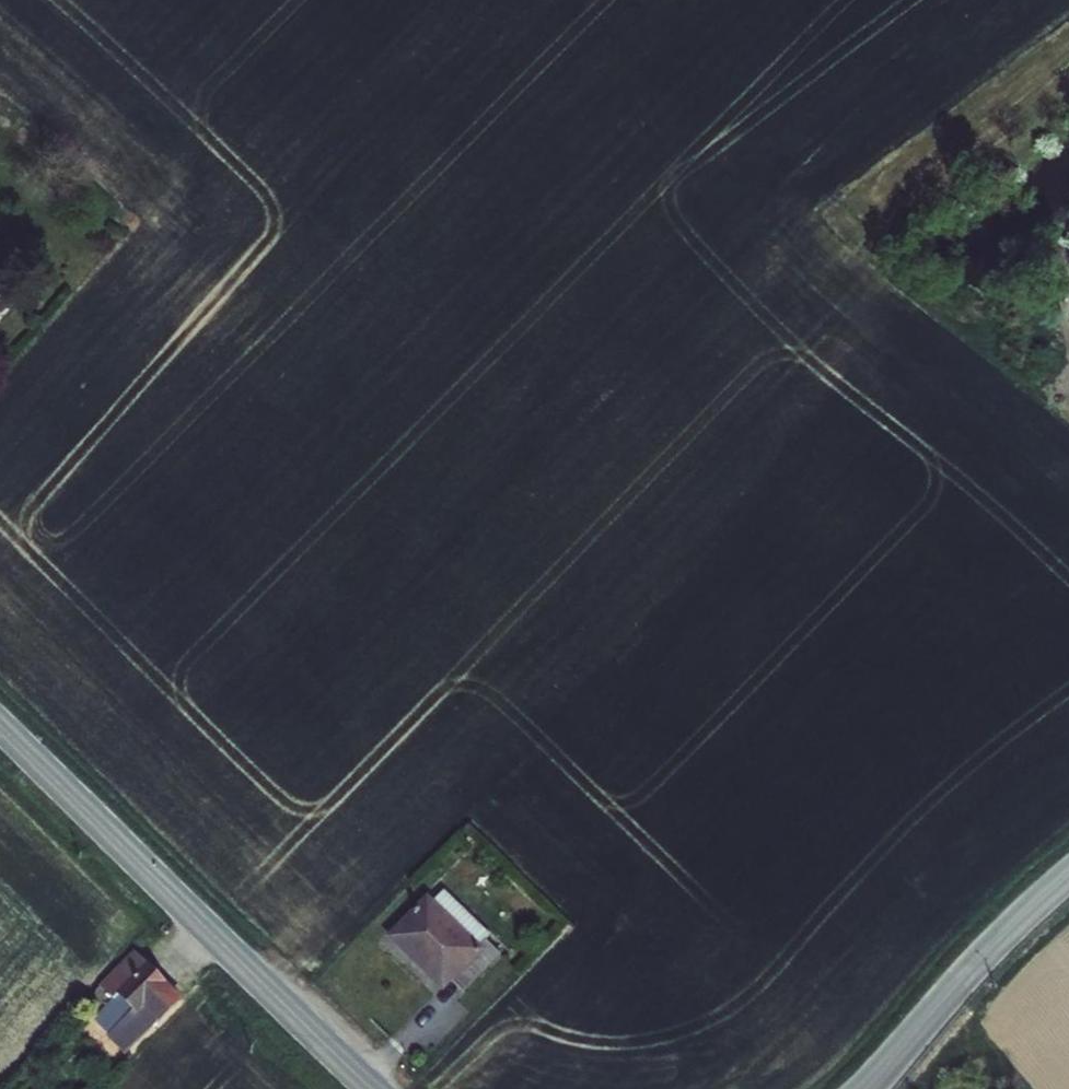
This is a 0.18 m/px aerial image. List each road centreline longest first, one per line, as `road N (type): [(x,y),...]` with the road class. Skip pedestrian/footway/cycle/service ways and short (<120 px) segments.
road 1 (tertiary): [(373,1088),(0,734)]
road 2 (tertiary): [(1068,894),(984,967),(869,1088)]

